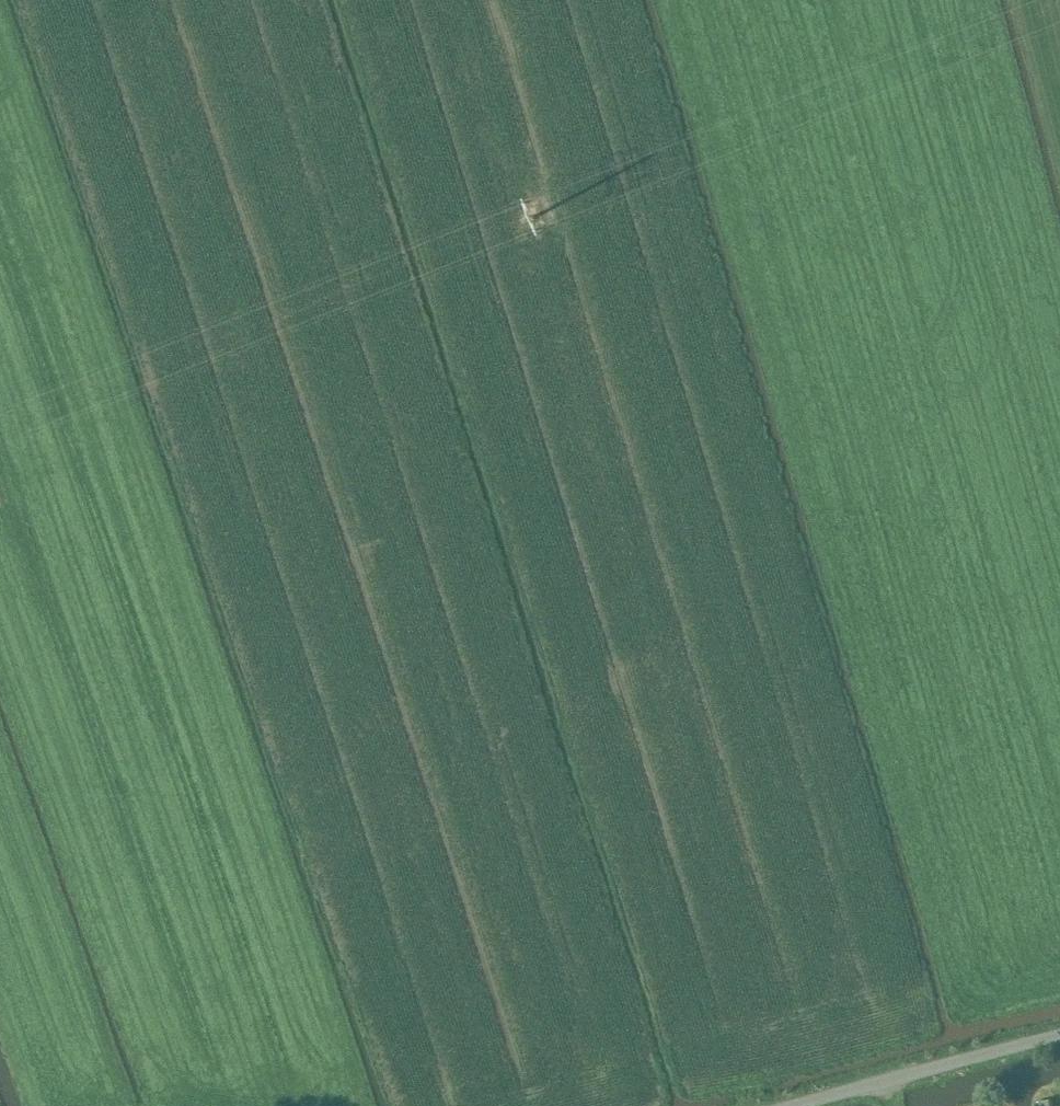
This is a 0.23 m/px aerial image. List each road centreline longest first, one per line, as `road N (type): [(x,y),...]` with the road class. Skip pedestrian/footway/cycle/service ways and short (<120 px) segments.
road 1 (unclassified): [(795,1105),(1059,1035)]

